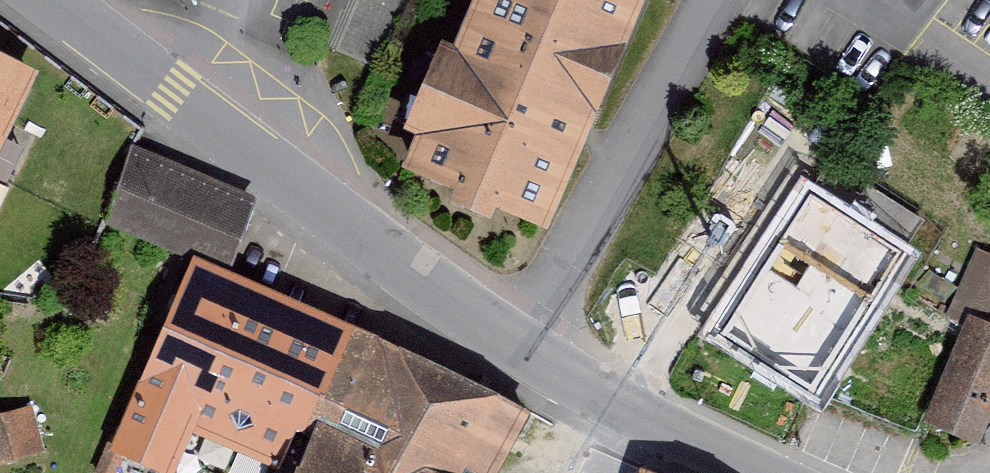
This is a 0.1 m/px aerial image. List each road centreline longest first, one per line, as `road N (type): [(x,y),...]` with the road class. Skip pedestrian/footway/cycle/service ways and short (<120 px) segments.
road 1 (tertiary): [(762,472),(603,402),(44,0)]

